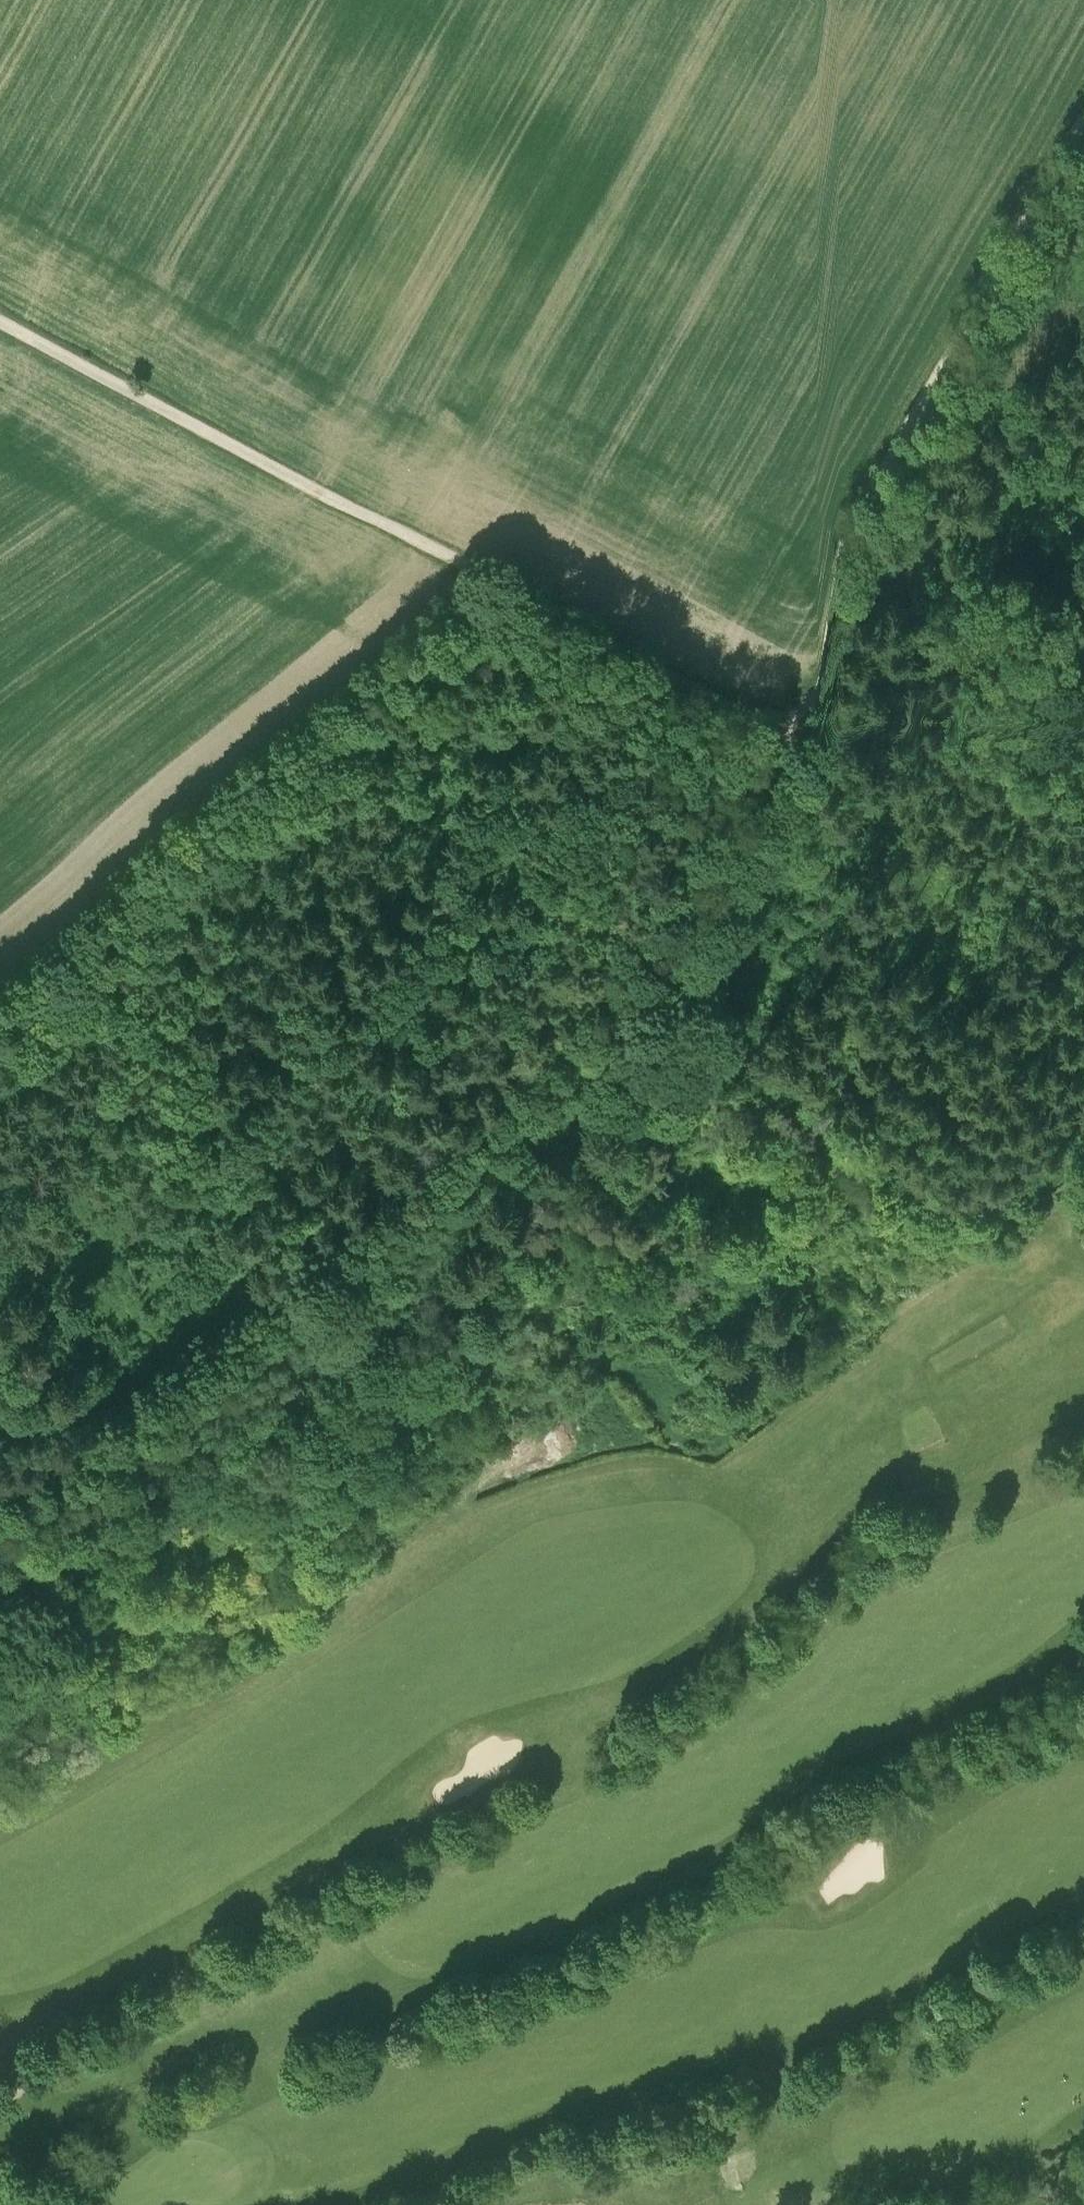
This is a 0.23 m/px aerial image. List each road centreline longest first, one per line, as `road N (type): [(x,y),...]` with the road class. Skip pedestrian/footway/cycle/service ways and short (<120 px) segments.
road 1 (track): [(765,662),(0,244)]
road 2 (track): [(765,662),(622,919),(552,1011),(447,1111),(373,1158)]
road 3 (track): [(1083,115),(765,662)]
road 4 (track): [(0,2122),(152,2204)]

